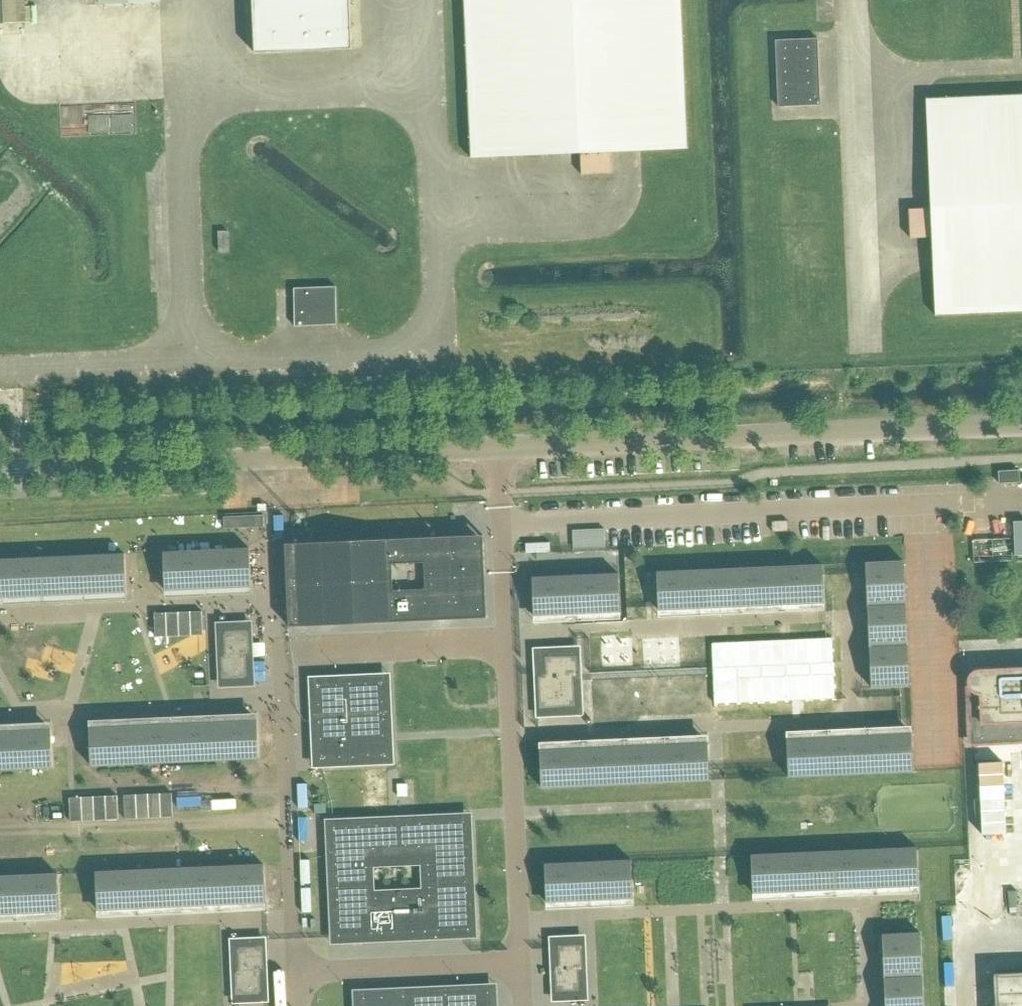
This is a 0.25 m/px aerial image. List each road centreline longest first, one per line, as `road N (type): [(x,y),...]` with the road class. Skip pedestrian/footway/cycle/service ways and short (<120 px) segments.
road 1 (unclassified): [(0,470),(1021,423)]

